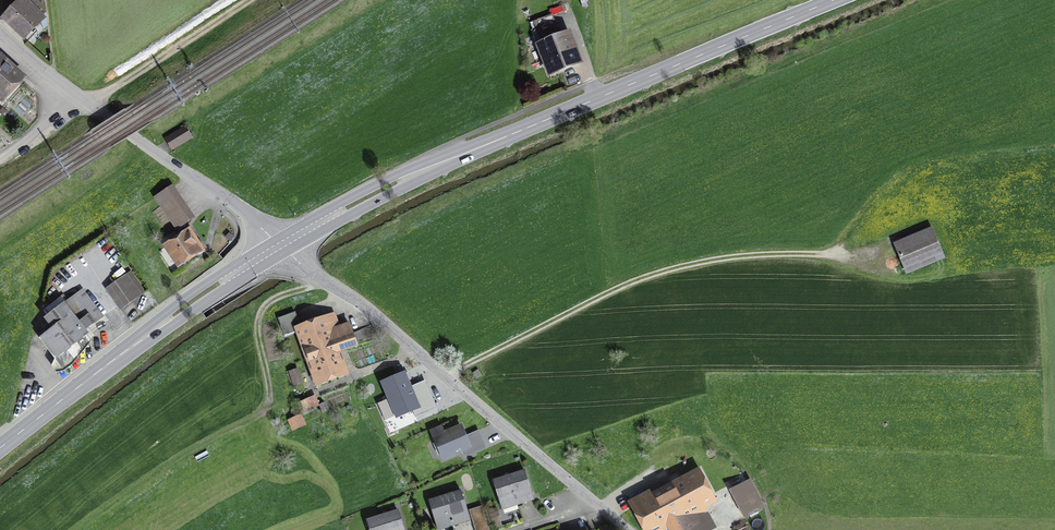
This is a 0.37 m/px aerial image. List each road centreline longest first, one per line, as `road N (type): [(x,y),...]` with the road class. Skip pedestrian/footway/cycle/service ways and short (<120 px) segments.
road 1 (secondary): [(834,0),(468,148),(280,245)]
road 2 (unclassified): [(622,529),(371,310),(280,245)]
road 3 (track): [(856,254),(714,259),(642,276),(444,377)]
road 4 (unclassified): [(280,245),(227,198),(83,103),(0,31)]
road 5 (secondary): [(280,245),(0,446)]
road 6 (track): [(247,0),(83,103)]
road 7 (track): [(321,280),(262,311),(267,407)]

